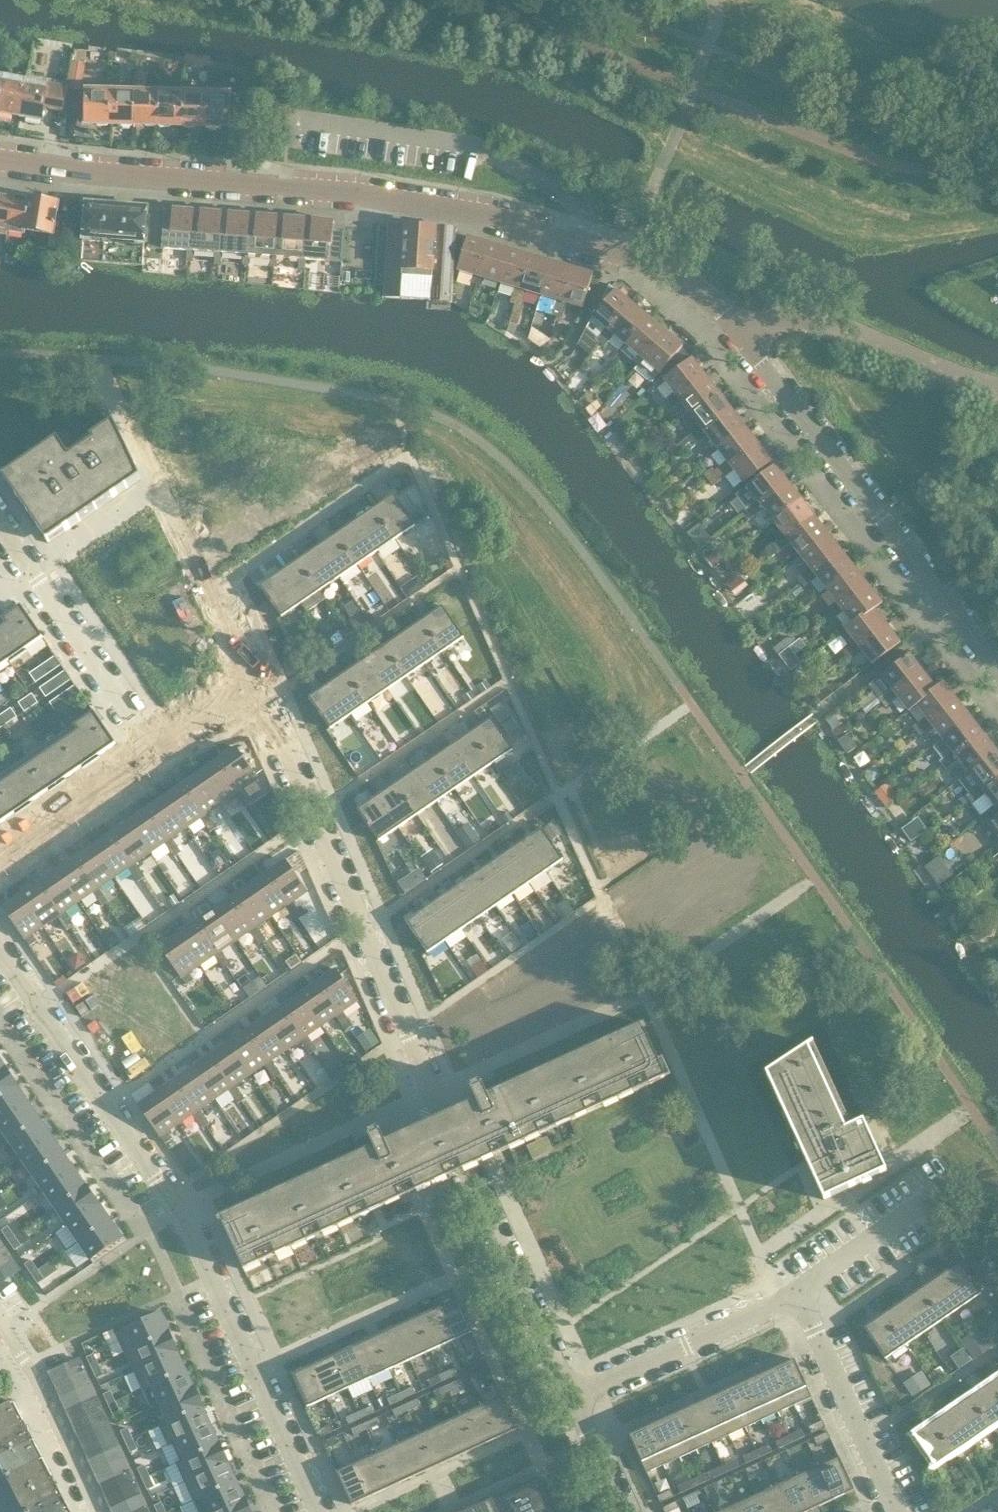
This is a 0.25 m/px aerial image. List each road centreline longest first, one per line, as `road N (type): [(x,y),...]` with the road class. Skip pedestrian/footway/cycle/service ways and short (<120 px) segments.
road 1 (residential): [(0,158),(486,214),(664,270),(709,298),(744,337)]
road 2 (residential): [(319,1511),(179,1213),(0,949)]
road 3 (residential): [(445,1112),(252,682)]
road 4 (residential): [(997,670),(744,337)]
road 5 (residential): [(0,525),(157,746)]
road 6 (residential): [(744,337),(770,324),(817,321),(997,390)]
road 7 (residential): [(571,1399),(468,1167)]
road 8 (residential): [(571,1399),(797,1296)]
road 9 (residential): [(898,1511),(797,1296)]
road 10 (residential): [(96,1511),(0,1324)]
road 11 (residential): [(0,860),(157,746)]
road 12 (residential): [(625,1511),(571,1399)]

